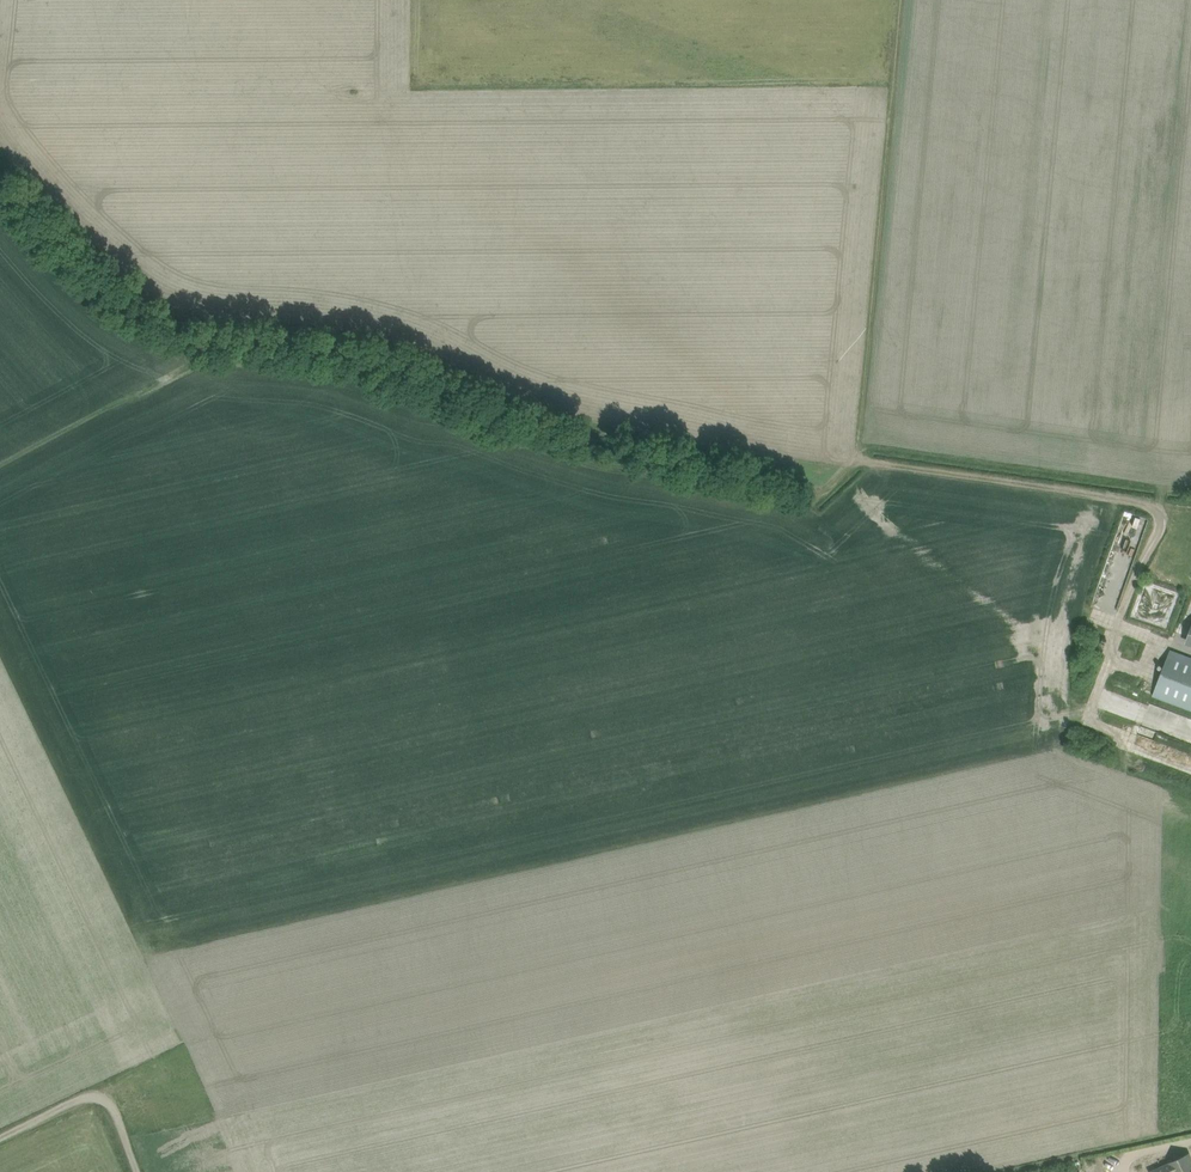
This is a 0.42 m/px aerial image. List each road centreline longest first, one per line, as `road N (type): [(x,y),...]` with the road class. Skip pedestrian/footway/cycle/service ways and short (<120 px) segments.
road 1 (track): [(138,1171),(107,1095),(0,1144)]

